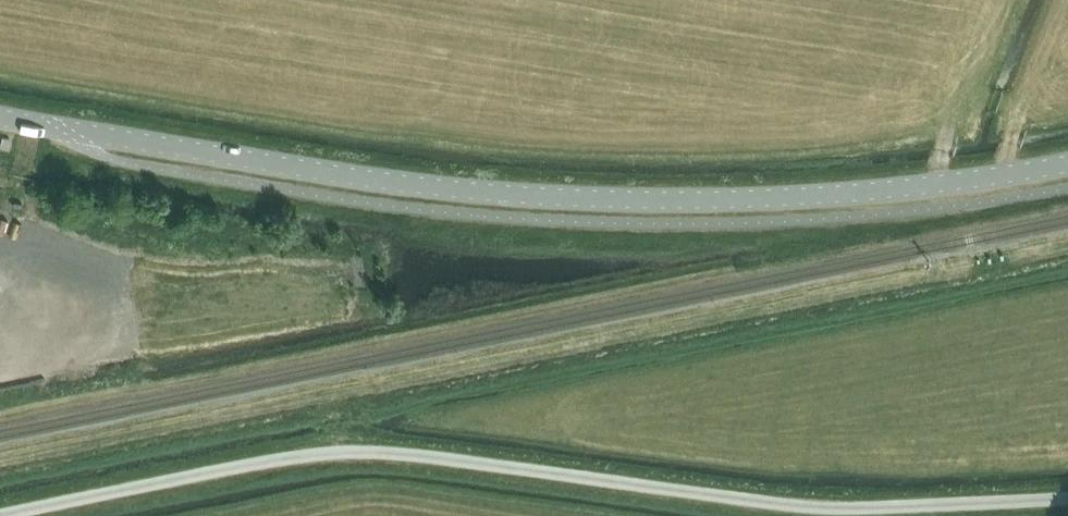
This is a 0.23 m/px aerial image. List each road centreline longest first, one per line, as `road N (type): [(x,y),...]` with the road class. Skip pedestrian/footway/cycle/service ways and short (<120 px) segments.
road 1 (tertiary): [(0,116),(401,182),(516,193),(767,196),(943,183),(1067,162)]
road 2 (unclassified): [(3,515),(358,452),(809,507),(1067,499)]

